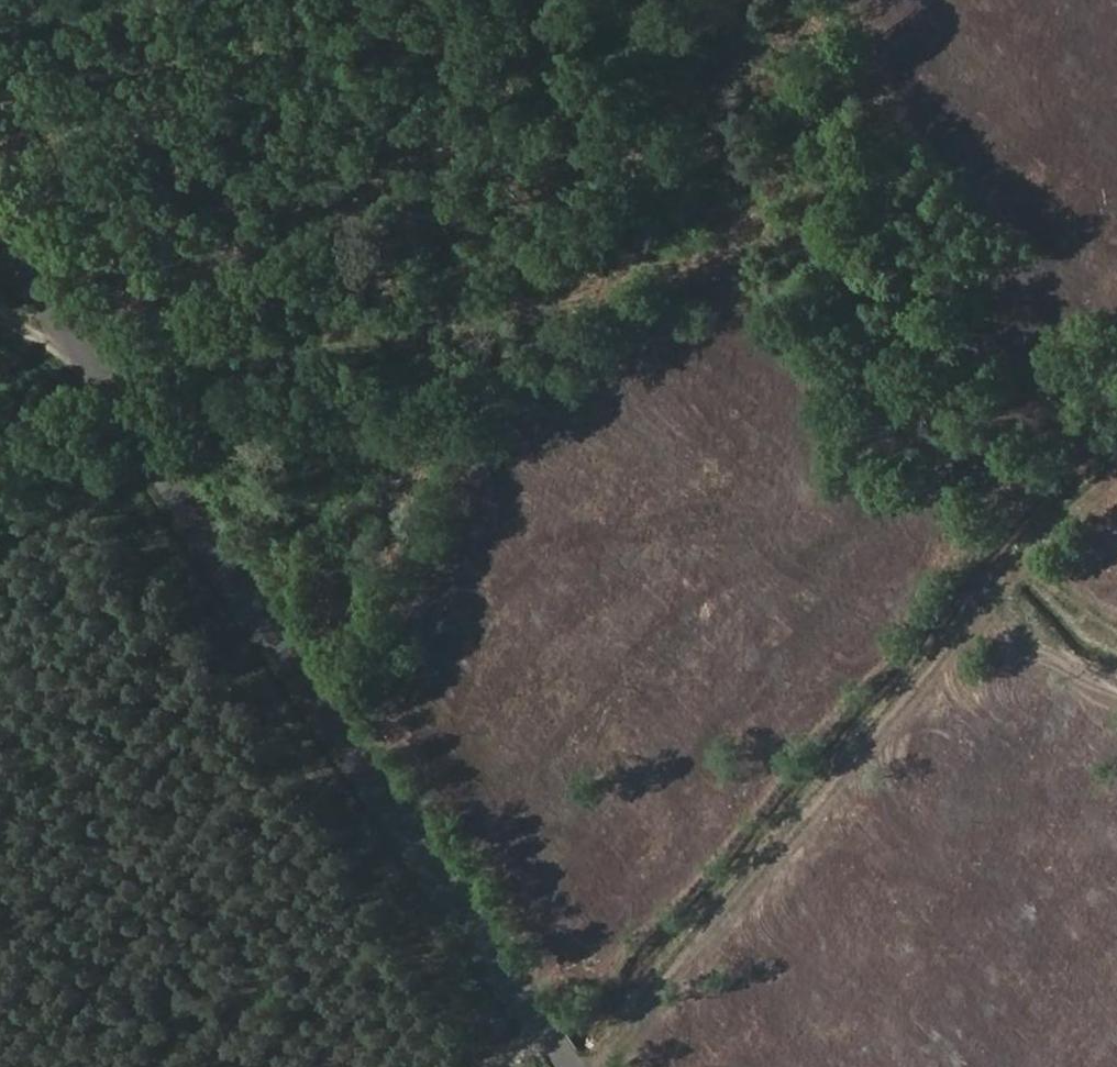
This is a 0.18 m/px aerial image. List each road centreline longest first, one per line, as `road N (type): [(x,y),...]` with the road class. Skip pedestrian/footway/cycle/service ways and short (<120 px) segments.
road 1 (tertiary): [(581,1066),(0,216)]
road 2 (track): [(0,324),(46,346),(140,422)]

